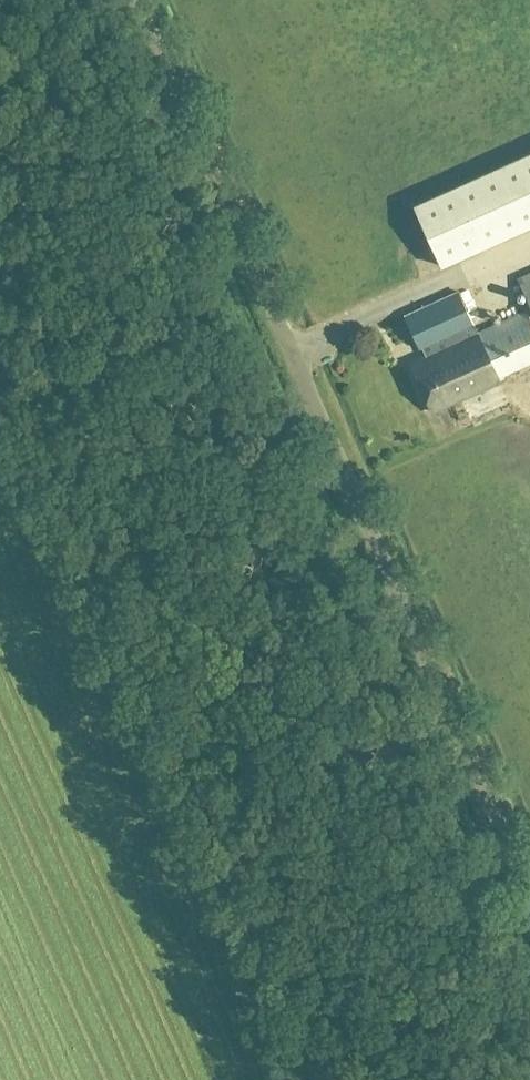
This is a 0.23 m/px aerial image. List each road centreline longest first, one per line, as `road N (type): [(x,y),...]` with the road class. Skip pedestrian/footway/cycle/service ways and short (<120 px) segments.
road 1 (unclassified): [(529,909),(130,0)]

